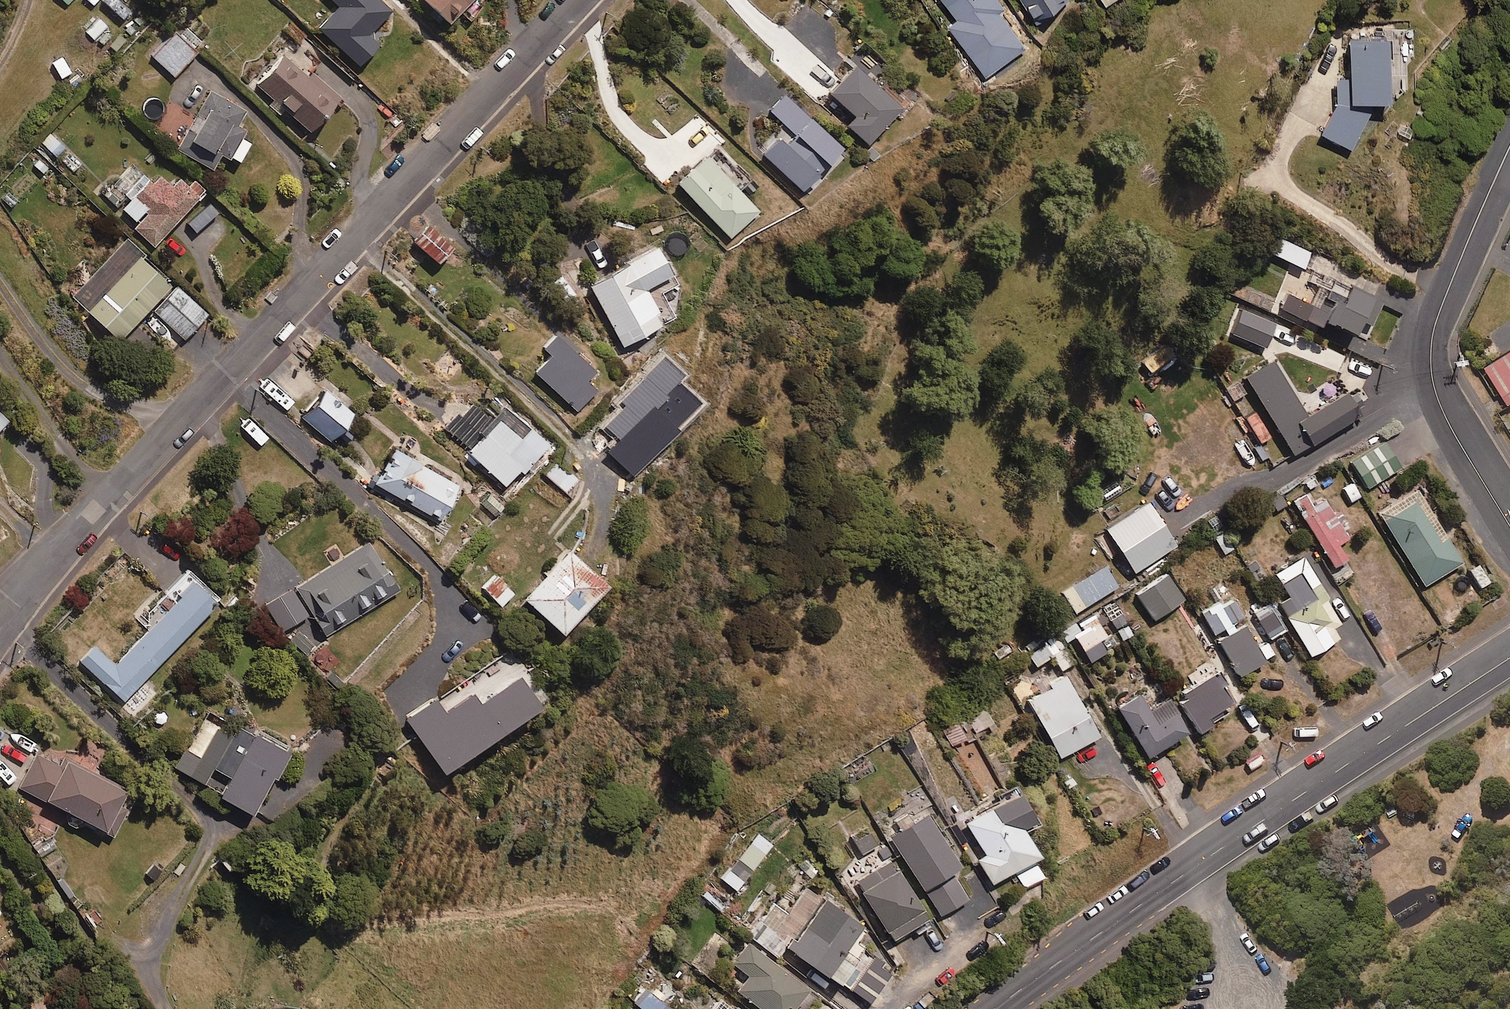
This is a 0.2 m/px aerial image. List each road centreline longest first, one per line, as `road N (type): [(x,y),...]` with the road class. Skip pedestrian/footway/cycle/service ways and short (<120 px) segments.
road 1 (residential): [(574,0),(0,615)]
road 2 (secondary): [(1509,657),(1197,863),(994,1008)]
road 3 (residential): [(1509,527),(1439,404),(1430,360),(1449,280),(1509,149)]

